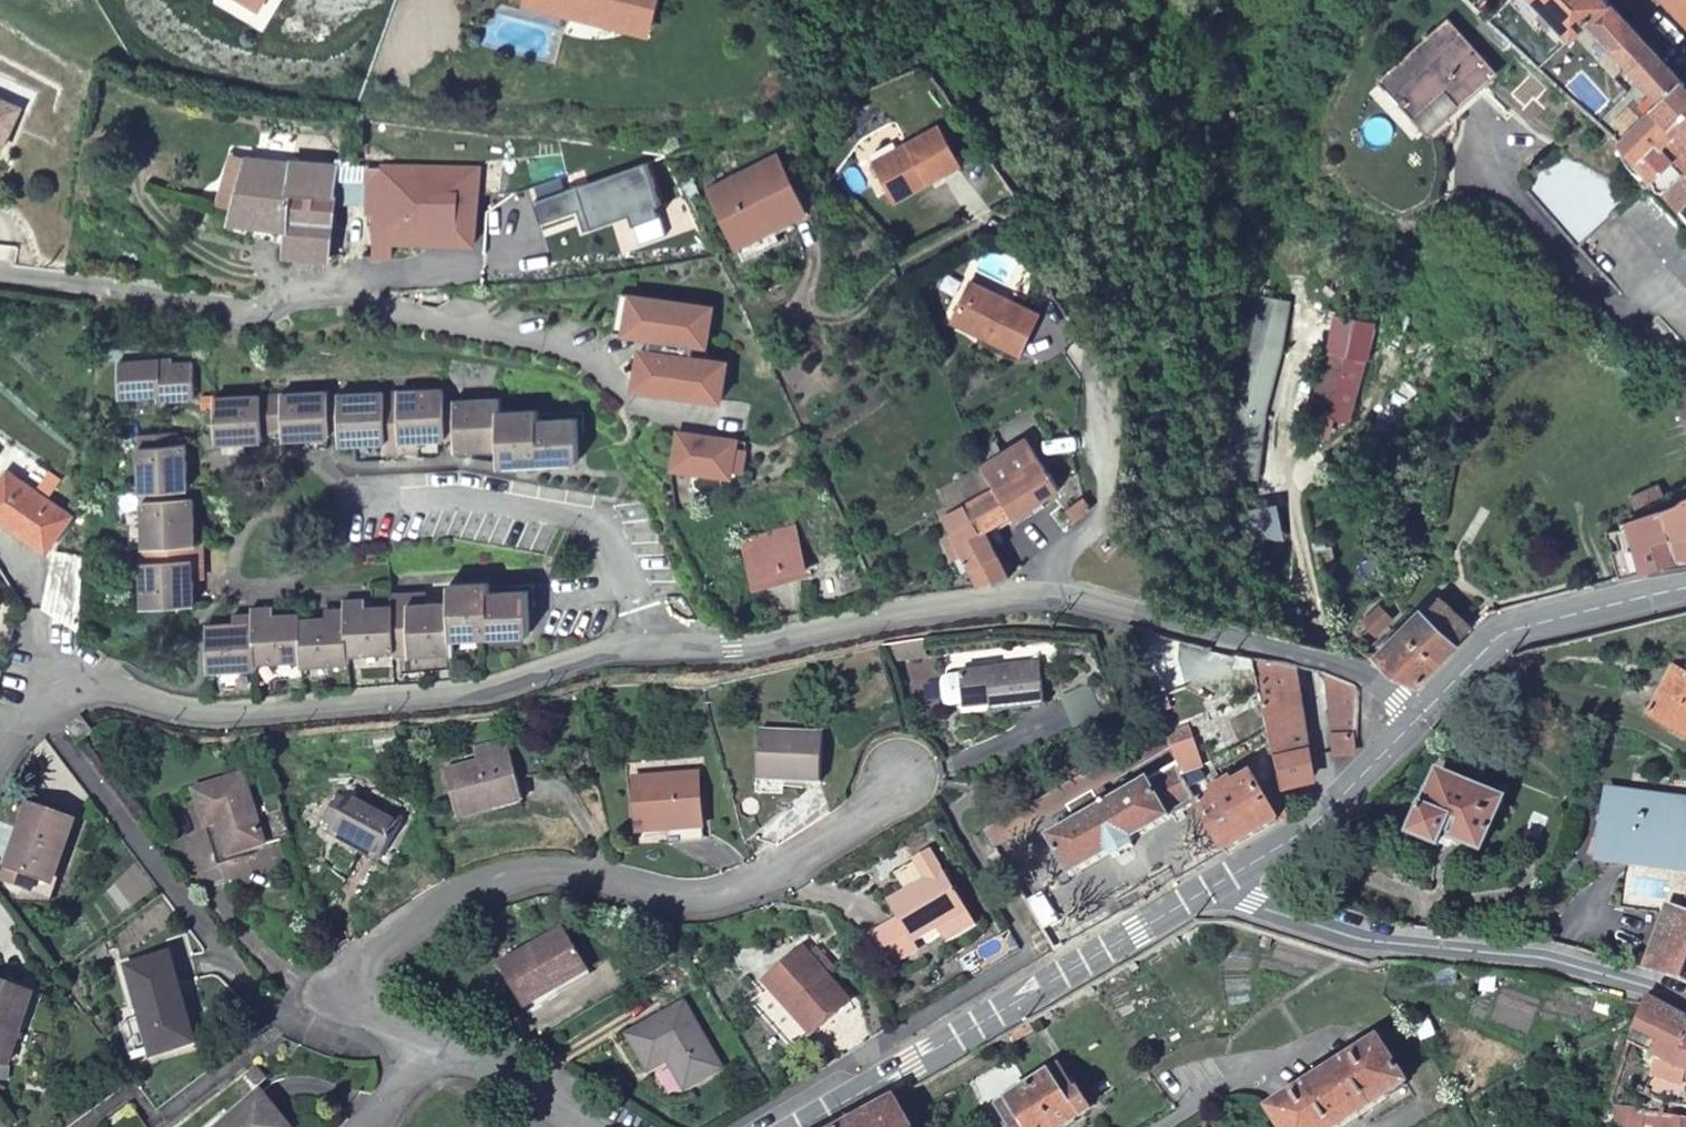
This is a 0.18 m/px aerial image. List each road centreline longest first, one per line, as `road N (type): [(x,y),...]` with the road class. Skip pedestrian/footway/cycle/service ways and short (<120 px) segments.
road 1 (residential): [(1418,718),(1355,671),(1108,607),(1048,600),(925,617),(717,665),(618,662),(474,701),(232,718),(163,712),(77,690),(21,723)]
road 2 (residential): [(432,1052),(373,1020),(356,1002),(355,976),(463,896),(522,876),(585,878),(710,901),(765,885),(845,833),(905,778)]
road 3 (residential): [(1226,881),(810,1126)]
road 4 (unclassified): [(1226,881),(1251,906),(1362,941),(1560,963),(1685,1001)]
road 5 (residential): [(0,268),(254,304),(355,296)]
road 6 (residential): [(1685,589),(1503,634),(1418,718)]
road 7 (residential): [(1418,718),(1305,830),(1226,881)]
road 8 (residential): [(575,1126),(496,1078),(432,1052)]

